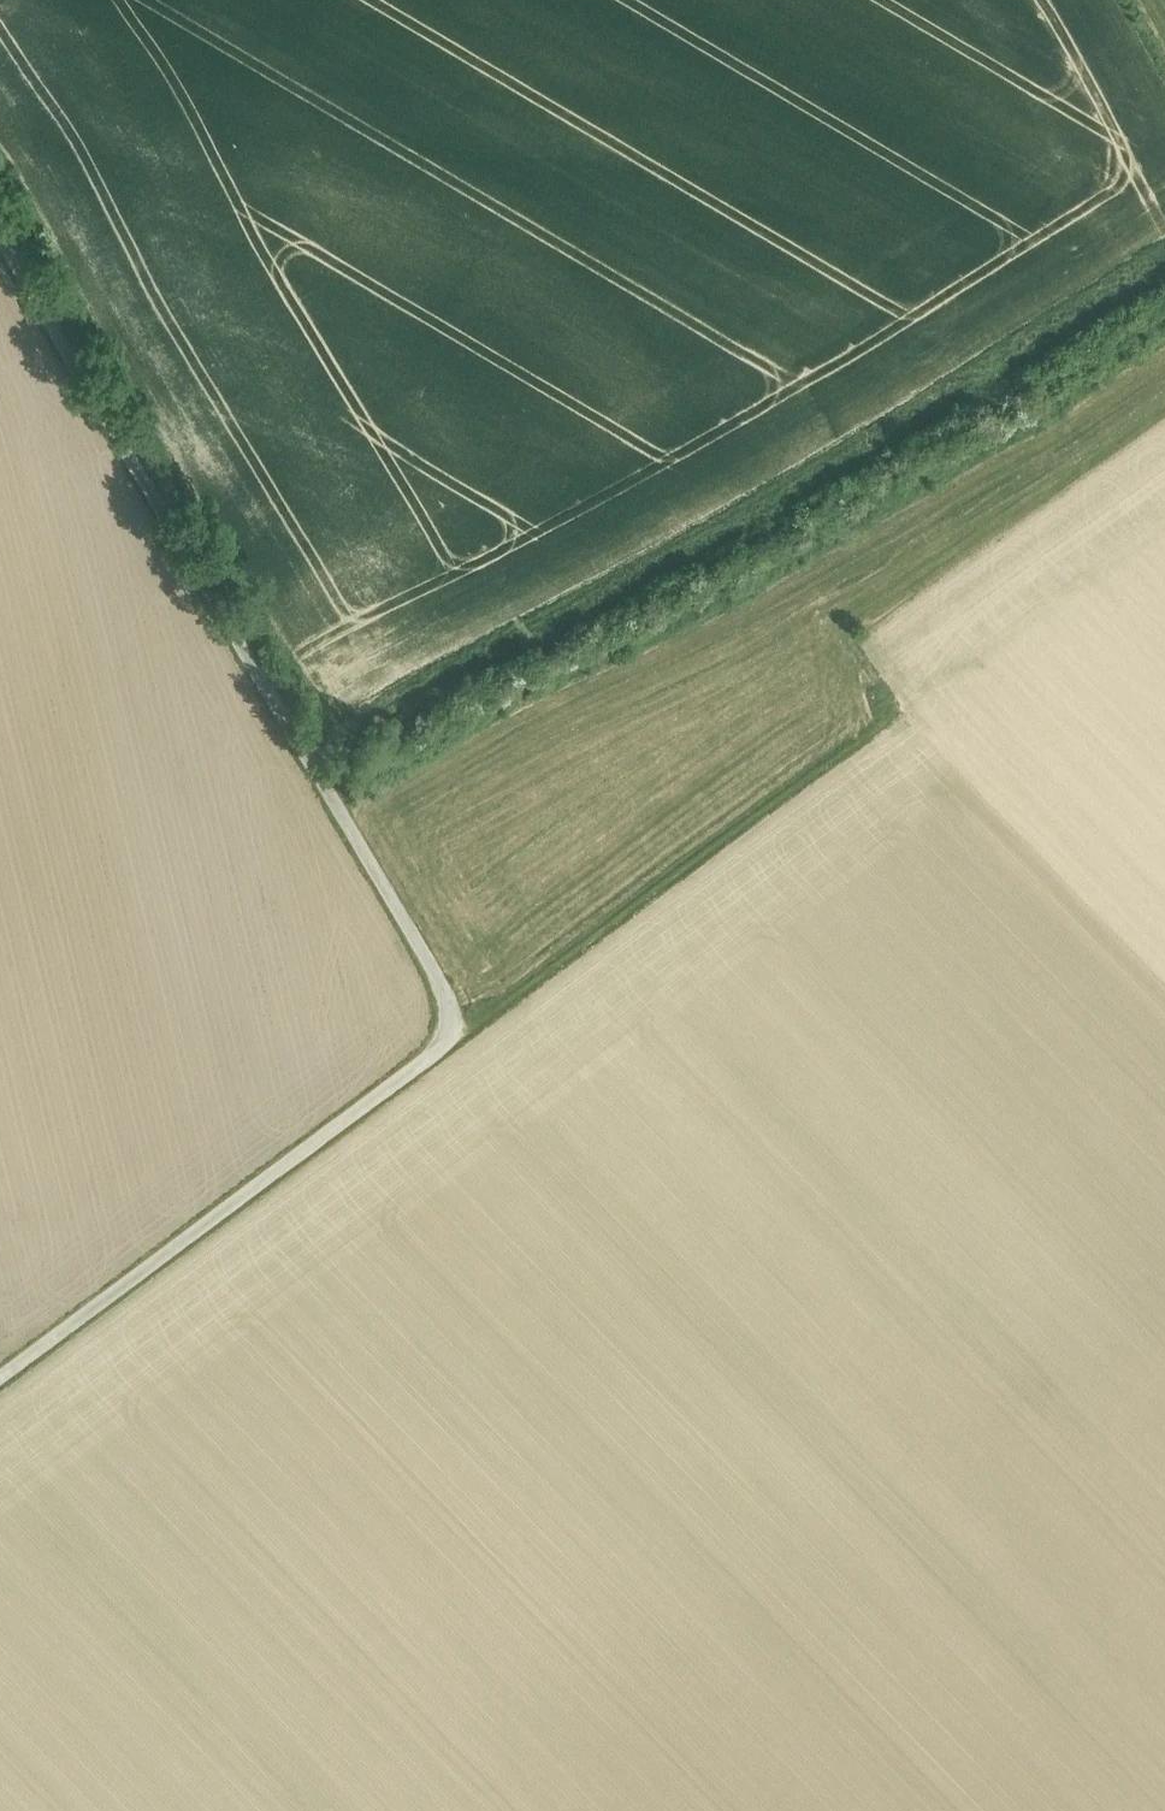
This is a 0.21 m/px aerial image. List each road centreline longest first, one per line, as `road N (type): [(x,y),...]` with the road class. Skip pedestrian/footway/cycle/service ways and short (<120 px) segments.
road 1 (unclassified): [(0,1382),(436,1055),(451,1018),(448,999),(0,241)]

